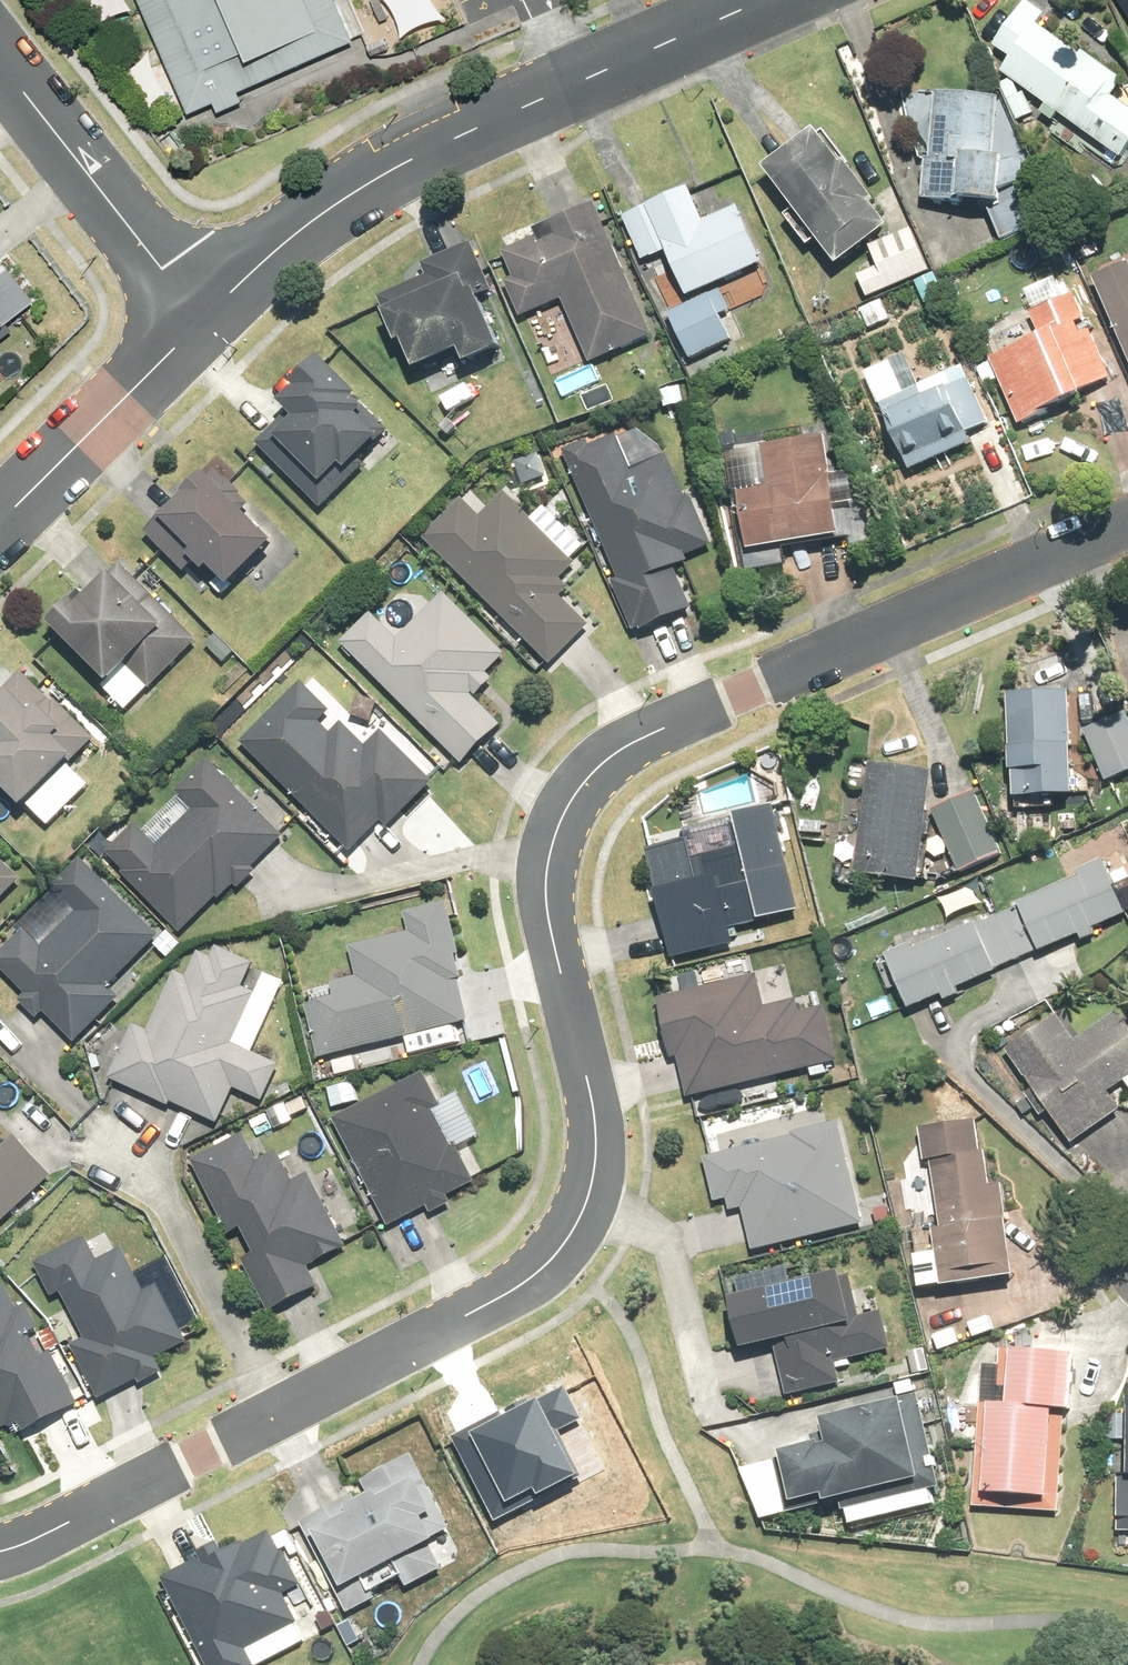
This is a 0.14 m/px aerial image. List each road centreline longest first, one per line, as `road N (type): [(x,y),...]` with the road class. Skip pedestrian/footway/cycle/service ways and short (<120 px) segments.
road 1 (residential): [(0,1551),(509,1294),(556,1256),(588,1206),(599,1146),(543,862),(567,798),(633,746),(1127,527)]
road 2 (residential): [(567,88),(407,161),(296,232),(203,318)]
road 3 (residential): [(0,56),(203,318)]
road 4 (residential): [(0,516),(203,318)]
road 5 (residential): [(802,0),(567,88)]
road 6 (residential): [(567,88),(737,0)]

